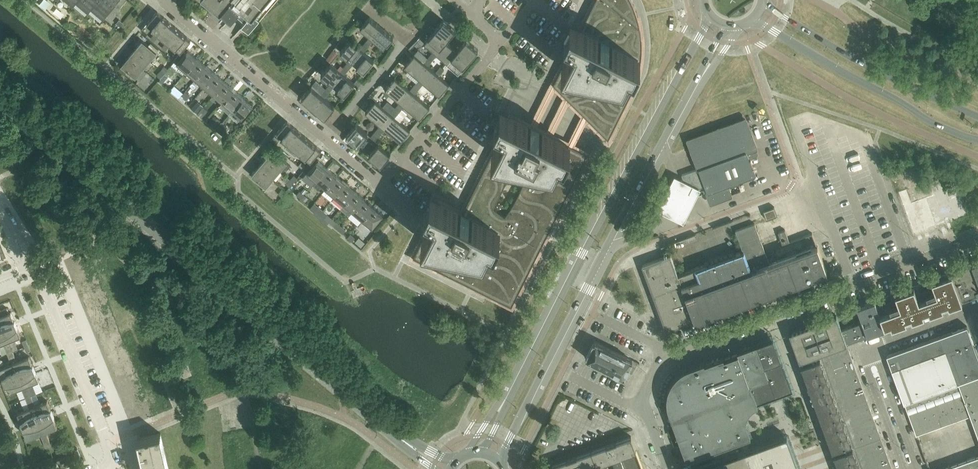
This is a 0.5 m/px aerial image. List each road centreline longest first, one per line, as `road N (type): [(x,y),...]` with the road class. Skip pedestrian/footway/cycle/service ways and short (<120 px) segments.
road 1 (unclassified): [(398,437),(0,103)]
road 2 (secondary): [(709,14),(484,452)]
road 3 (secondary): [(500,460),(726,26)]
road 4 (residential): [(381,185),(164,0)]
road 5 (secondary): [(752,21),(923,118),(977,139)]
road 6 (secondary): [(977,113),(857,58),(763,2)]
road 7 (residential): [(381,185),(501,42),(476,17),(481,0)]
road 8 (residential): [(115,461),(34,261)]
road 9 (unclassified): [(666,353),(851,289)]
road 10 (unclassified): [(876,348),(862,353),(904,468)]
road 11 (unclassified): [(851,289),(977,246)]
road 12 (unclassified): [(919,468),(876,348)]
road 13 (unclassified): [(668,468),(643,396),(666,353)]

